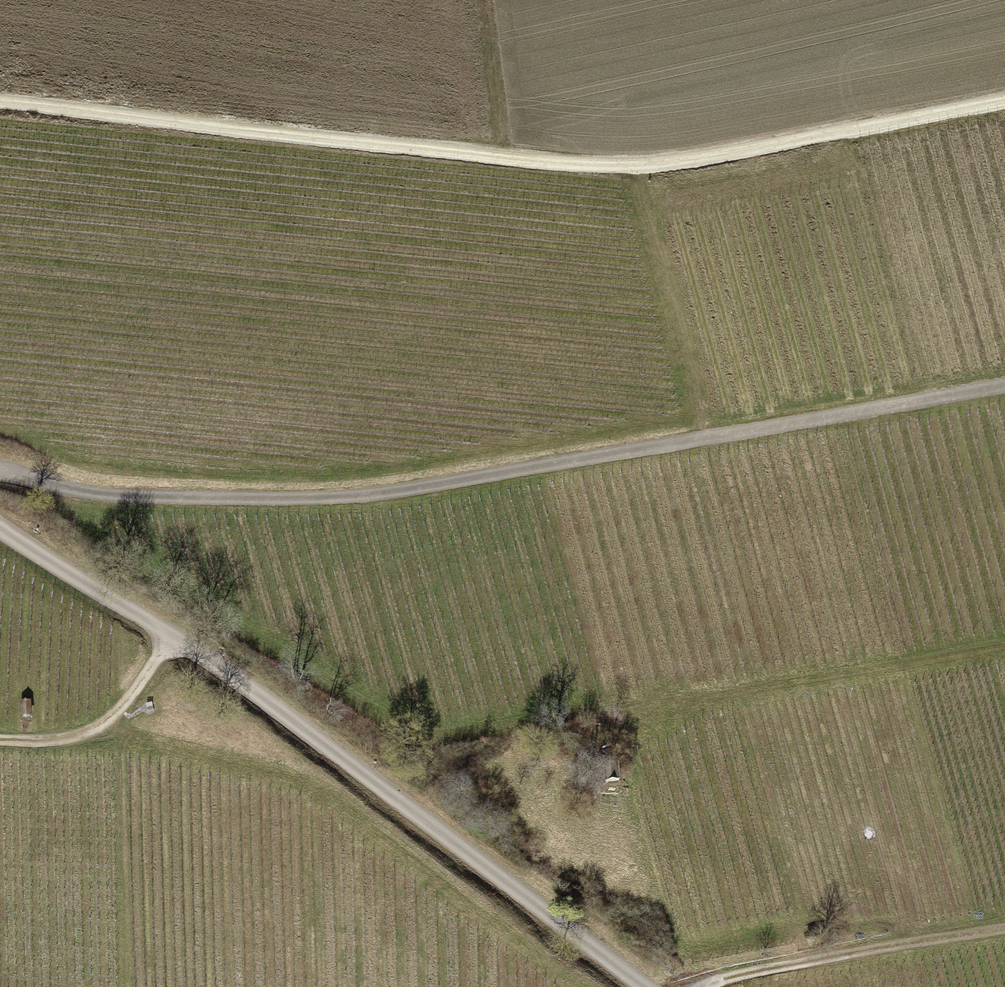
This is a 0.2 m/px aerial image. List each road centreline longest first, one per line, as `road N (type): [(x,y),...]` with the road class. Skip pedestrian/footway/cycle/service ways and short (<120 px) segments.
road 1 (track): [(1004,380),(390,492),(99,494),(0,470)]
road 2 (track): [(0,100),(606,163),(710,155),(1004,97)]
road 3 (track): [(0,528),(275,708),(640,986)]
road 4 (track): [(1004,635),(623,703)]
road 5 (track): [(1004,926),(892,941),(700,986)]
road 6 (track): [(173,637),(122,709),(94,729),(0,740)]
road 7 (track): [(480,0),(500,156)]

